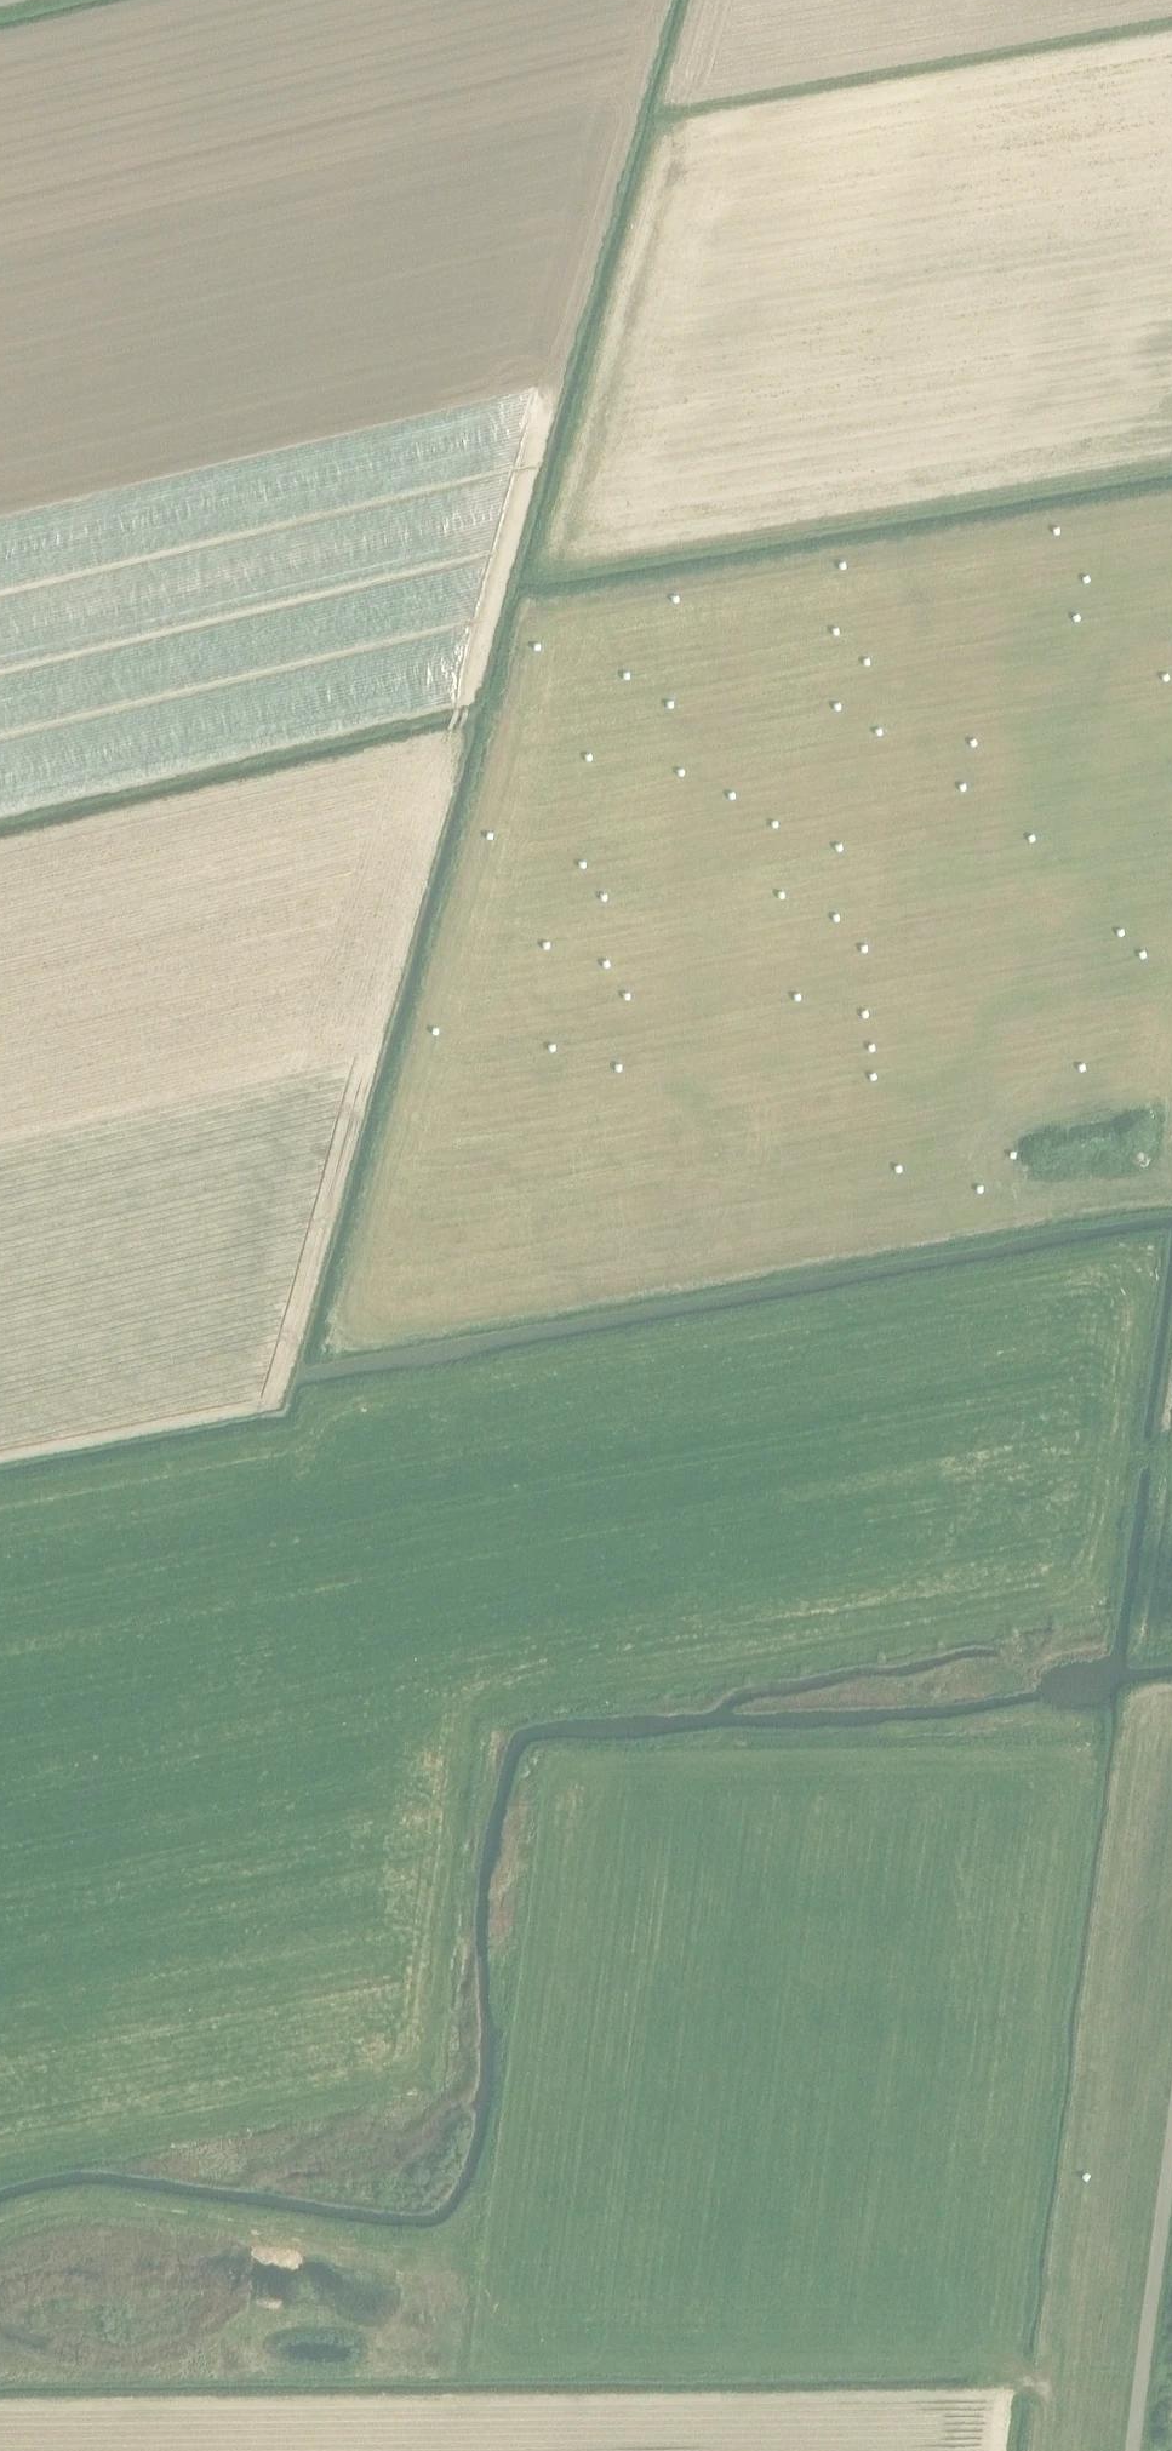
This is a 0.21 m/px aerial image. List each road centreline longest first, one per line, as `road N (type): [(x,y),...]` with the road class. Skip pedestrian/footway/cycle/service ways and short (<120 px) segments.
road 1 (track): [(657,0),(356,1074),(273,1402)]
road 2 (track): [(0,2237),(48,2219),(114,2215),(362,2250),(502,2256)]

